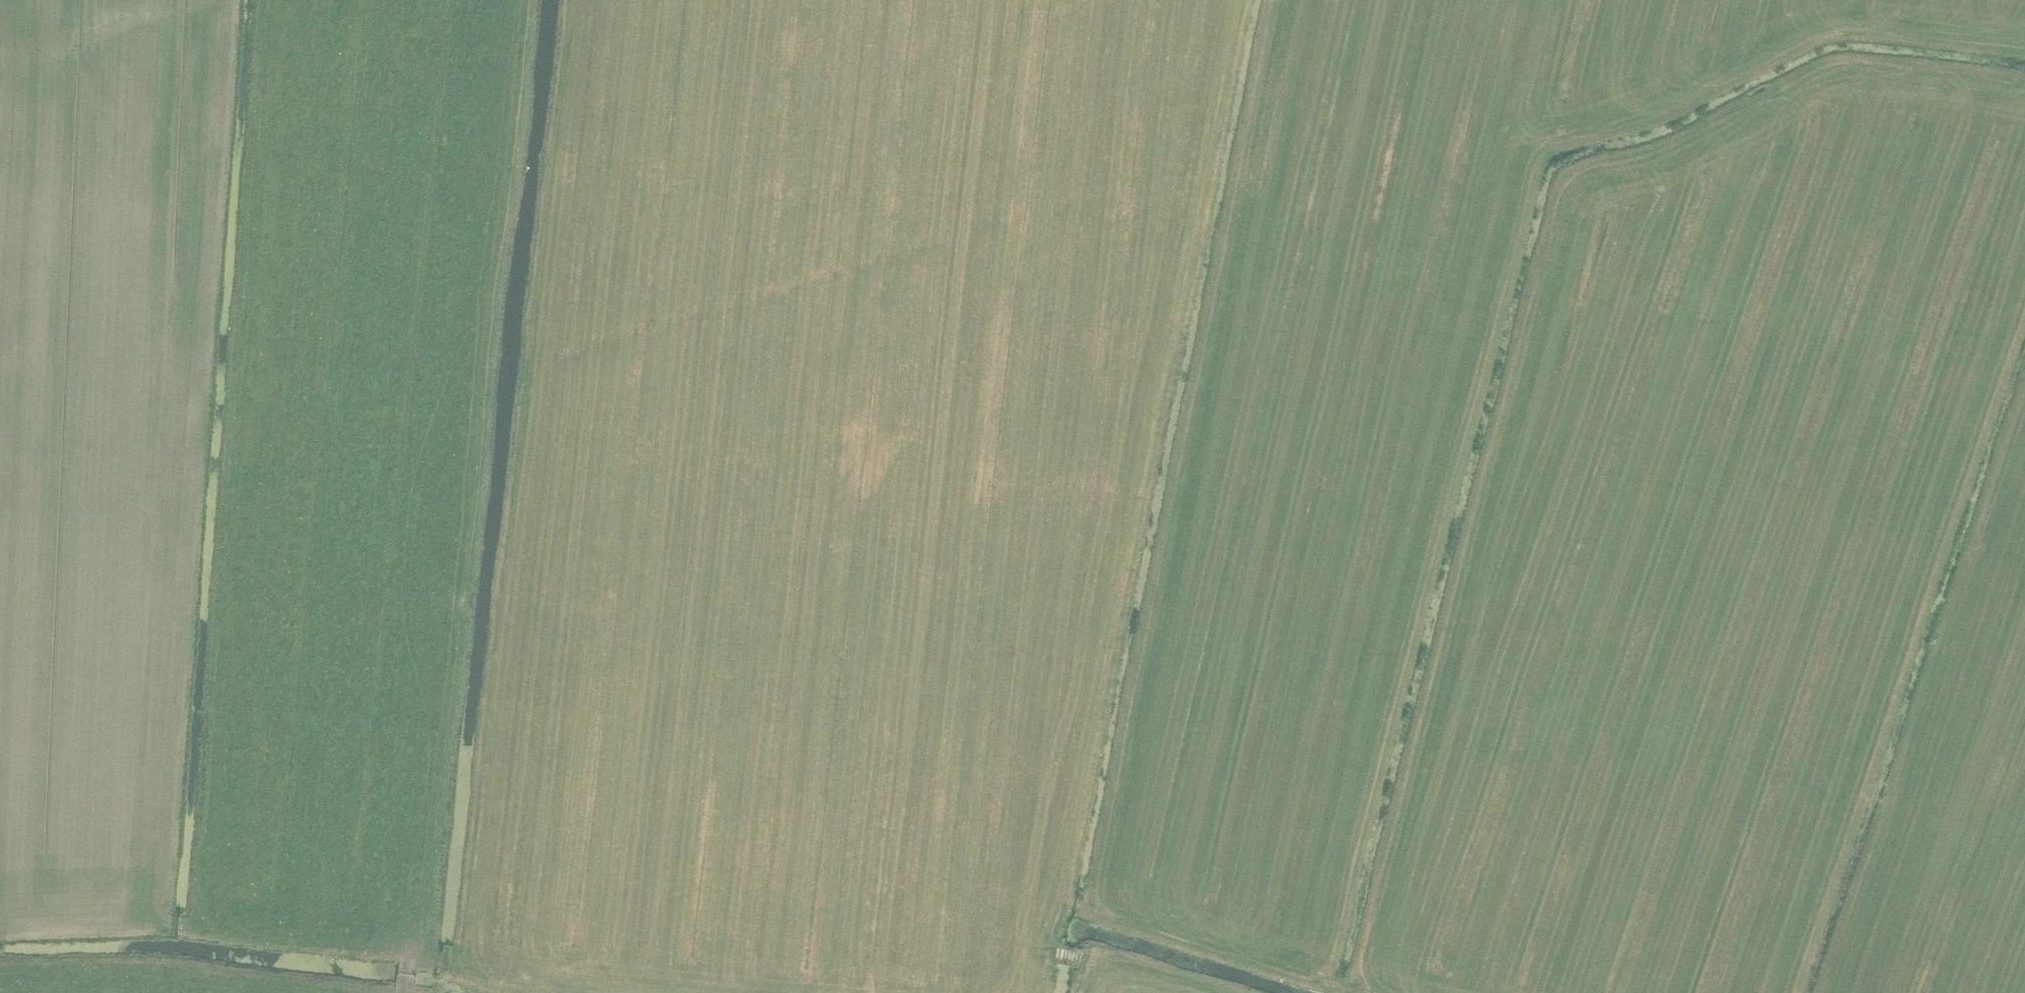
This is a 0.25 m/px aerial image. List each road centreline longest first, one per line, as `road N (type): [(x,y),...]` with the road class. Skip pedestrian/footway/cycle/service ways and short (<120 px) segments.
road 1 (track): [(1207,992),(1079,955)]

